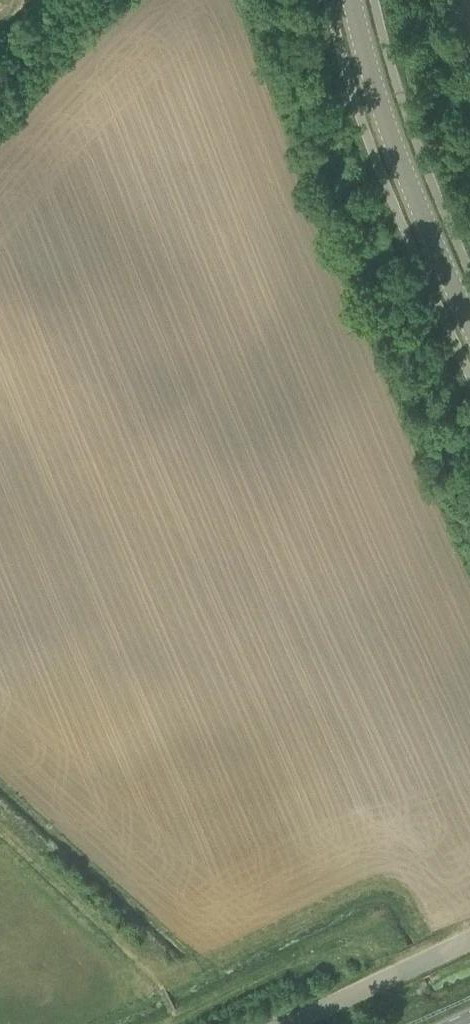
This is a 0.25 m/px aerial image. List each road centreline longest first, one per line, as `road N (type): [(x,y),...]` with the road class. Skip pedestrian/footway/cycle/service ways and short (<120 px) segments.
road 1 (tertiary): [(469,324),(387,126),(352,0)]
road 2 (unclassified): [(288,1023),(469,940)]

